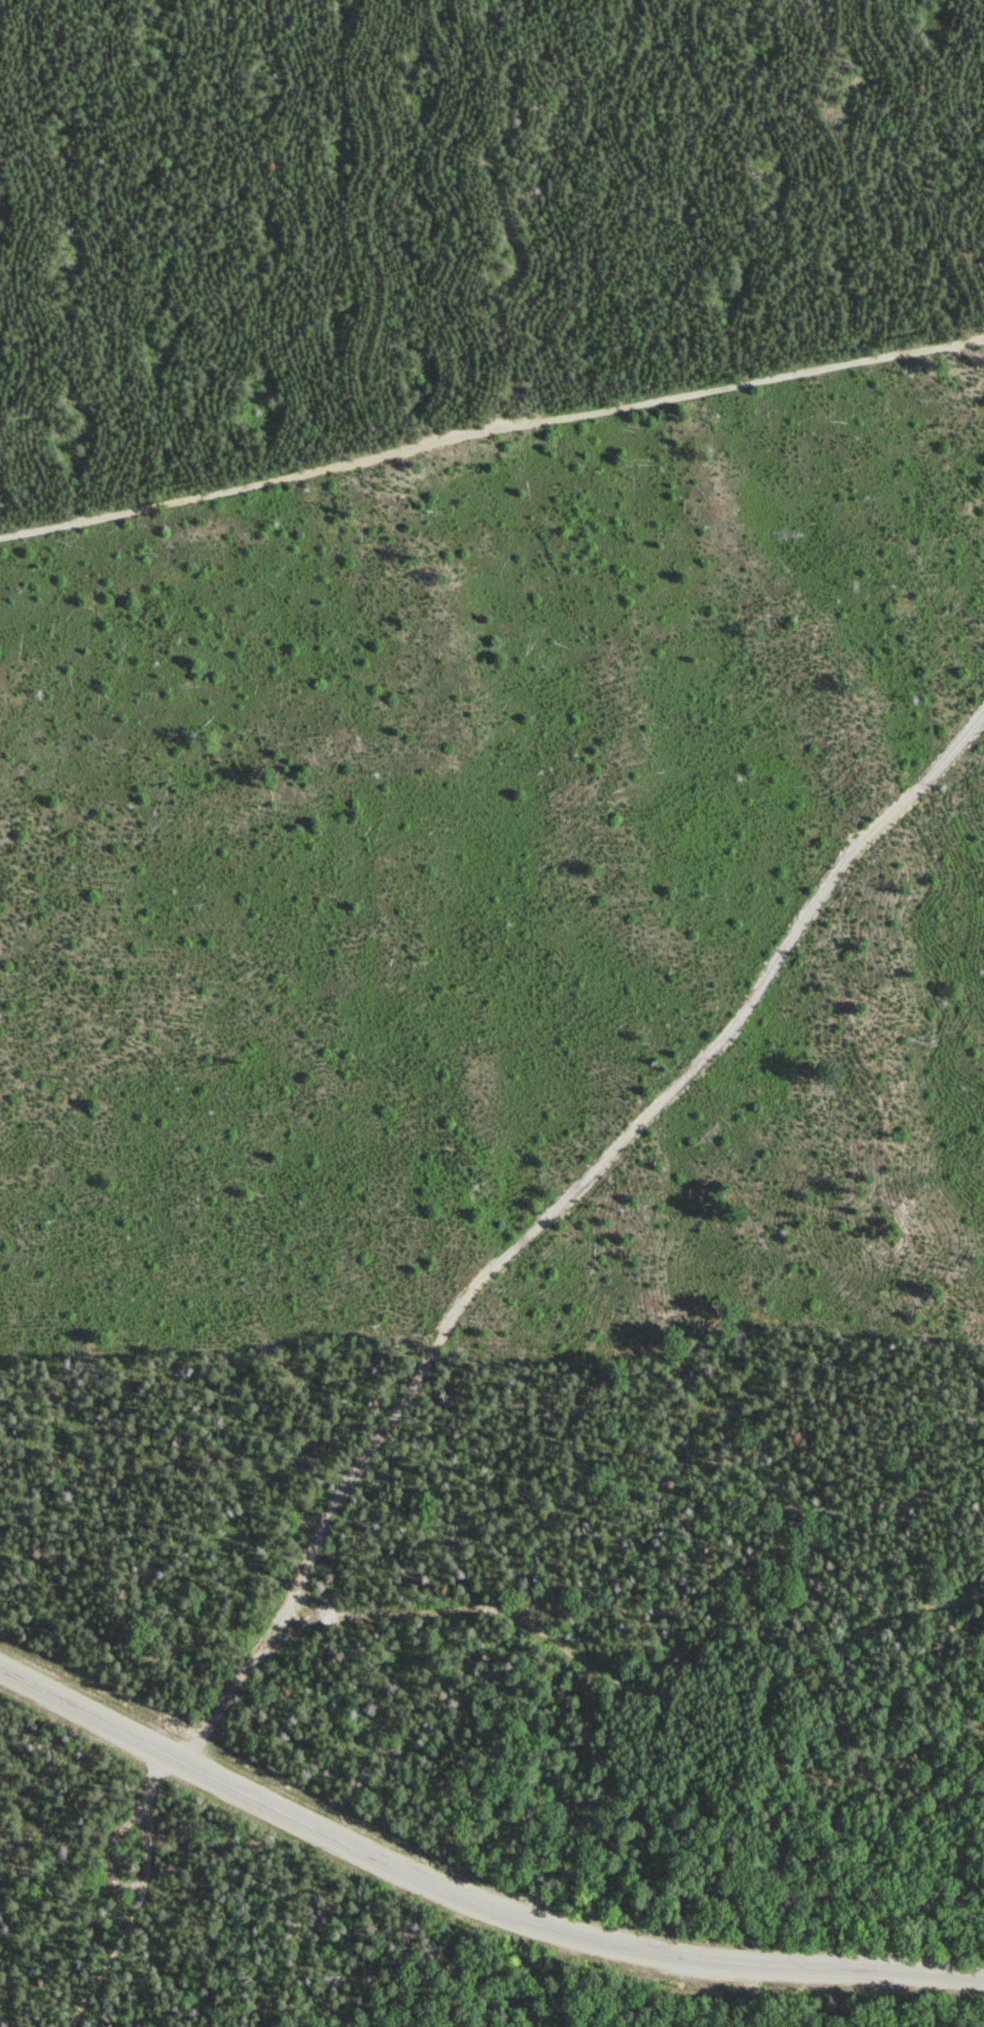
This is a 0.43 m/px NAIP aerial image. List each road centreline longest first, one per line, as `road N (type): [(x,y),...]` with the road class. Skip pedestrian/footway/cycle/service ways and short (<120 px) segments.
road 1 (track): [(181,1759),(237,1679),(304,1521),(408,1408),(441,1336),(493,1258),(773,971),(890,806),(983,702)]
road 2 (tertiary): [(983,1975),(732,1963),(514,1915),(361,1851),(0,1665)]
road 3 (residential): [(983,341),(0,540)]
road 4 (track): [(70,2026),(141,1905),(153,1850),(146,1801),(166,1751)]
road 5 (track): [(146,1801),(111,1846),(108,1868),(130,1884),(147,1877)]

